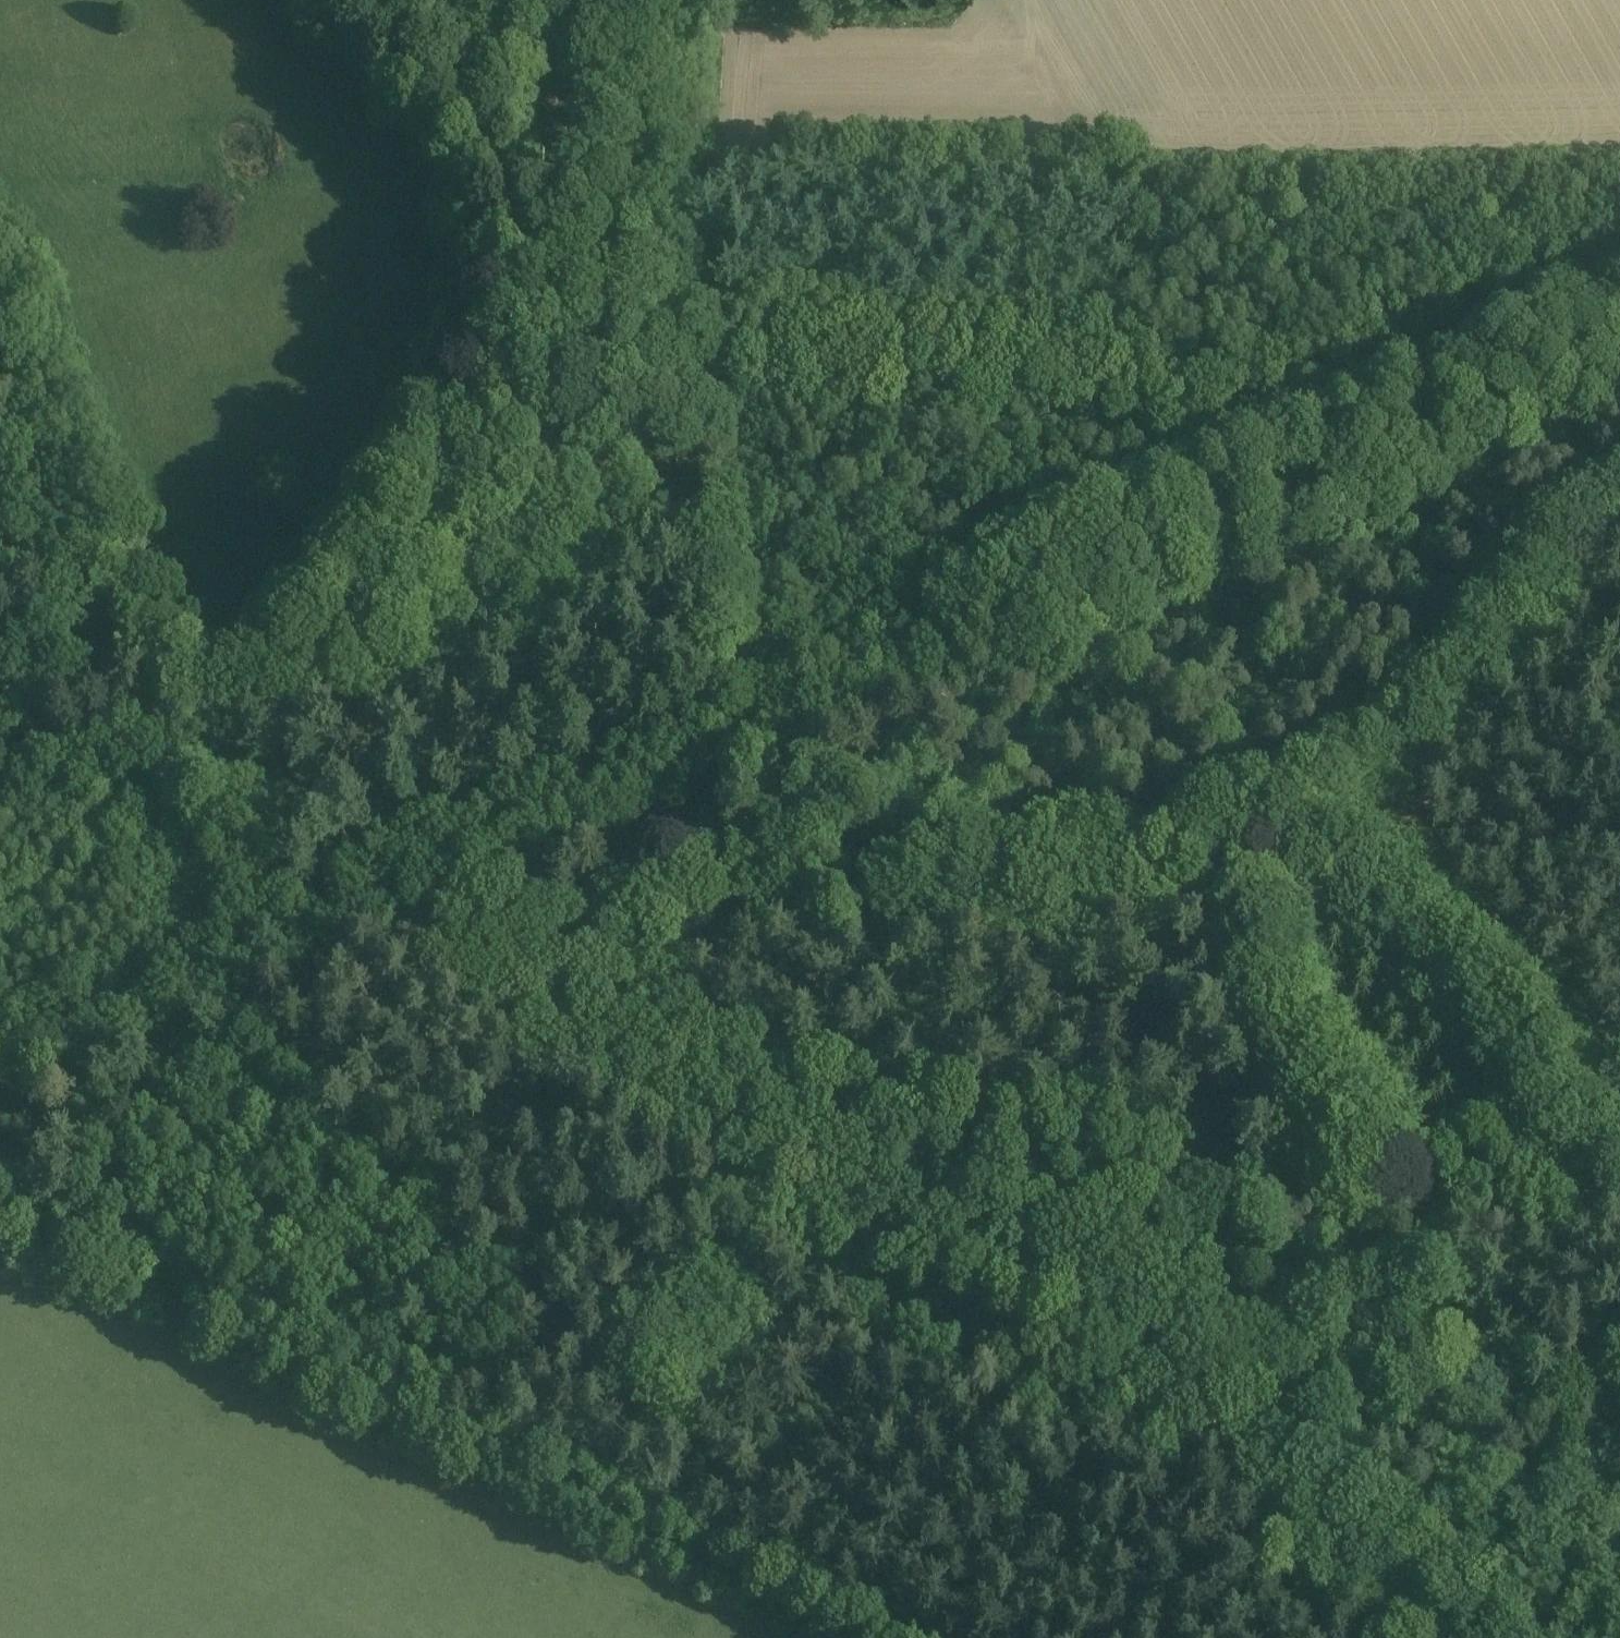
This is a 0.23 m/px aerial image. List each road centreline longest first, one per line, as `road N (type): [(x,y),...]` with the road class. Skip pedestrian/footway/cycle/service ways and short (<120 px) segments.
road 1 (track): [(741,741),(1619,338)]
road 2 (track): [(0,1080),(741,741)]

